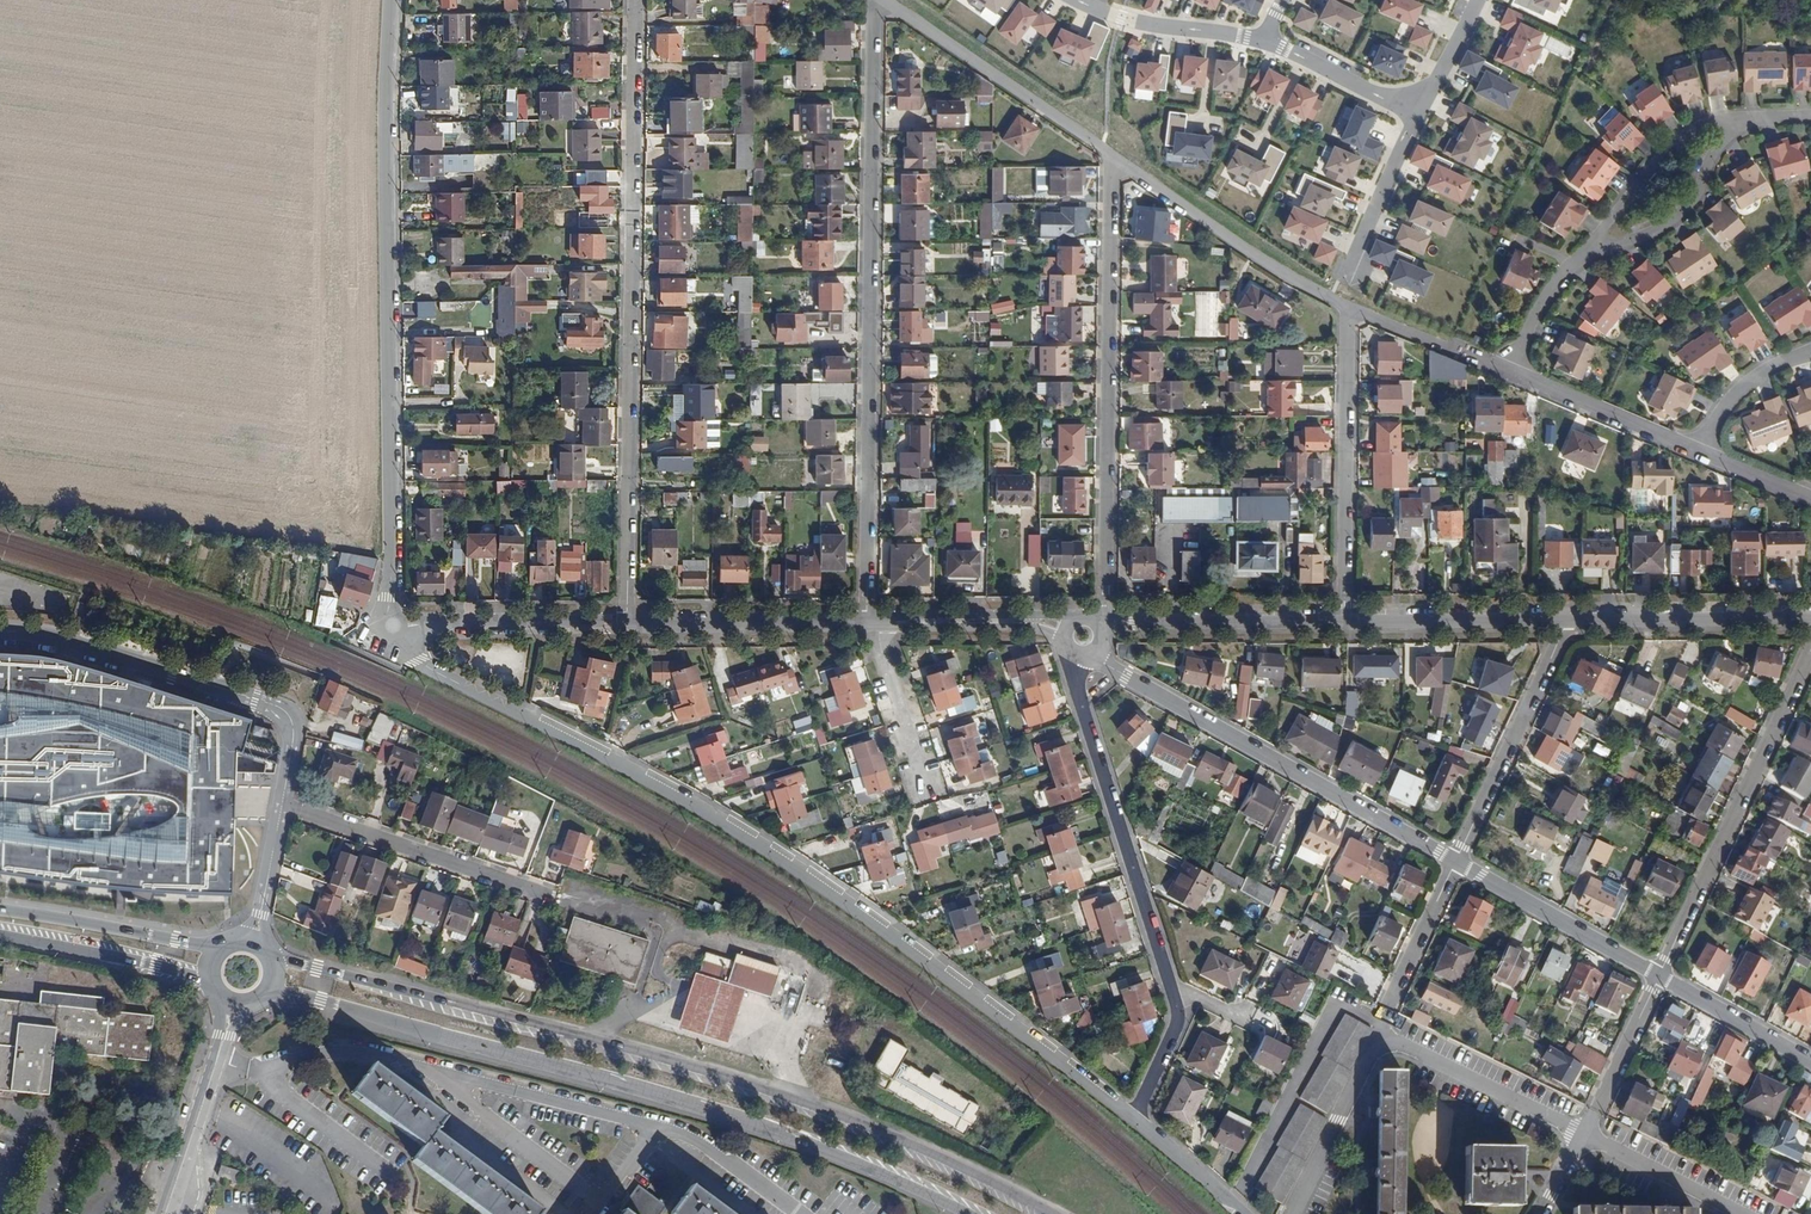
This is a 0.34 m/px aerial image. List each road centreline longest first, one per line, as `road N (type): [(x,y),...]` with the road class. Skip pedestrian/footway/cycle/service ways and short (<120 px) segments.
road 1 (residential): [(390,629),(417,663),(670,791),(765,849),(1135,1117)]
road 2 (primary): [(1042,1213),(874,1135),(723,1085),(266,963)]
road 3 (primary): [(259,993),(321,1000),(503,1060),(747,1123),(962,1213)]
road 4 (tertiary): [(390,0),(390,629)]
road 5 (residential): [(628,625),(637,0)]
road 6 (residential): [(875,0),(867,622)]
road 7 (residential): [(789,1213),(664,1131),(330,1052),(266,1077),(215,1061)]
road 8 (residential): [(1115,156),(1107,589),(1099,619)]
road 9 (residential): [(1290,1213),(1381,1035),(1582,1133)]
road 10 (residential): [(1094,656),(1455,861)]
road 11 (residential): [(281,805),(296,724),(281,712),(37,635),(0,632)]
road 12 (residential): [(1660,975),(1810,651)]
road 13 (residential): [(1173,995),(1078,690),(1076,656)]
road 14 (residential): [(1345,621),(1349,304)]
road 15 (residential): [(281,805),(551,896)]
road 16 (residential): [(1115,156),(886,0)]
road 17 (residential): [(1455,861),(1568,620)]
road 18 (residential): [(1331,297),(1115,156)]
road 19 (tertiary): [(1345,621),(1102,622)]
road 20 (tertiary): [(1810,618),(1568,620)]
road 21 (tertiary): [(867,622),(628,625)]
road 22 (tertiary): [(628,625),(444,622),(390,629)]
road 23 (residential): [(1455,861),(1660,975)]
road 24 (primary): [(226,953),(0,911)]
road 25 (primary): [(0,931),(220,986)]
road 26 (tertiary): [(1568,620),(1345,621)]
road 27 (residential): [(1701,450),(1505,369)]
road 28 (residential): [(1589,248),(1666,225),(1691,202),(1740,119)]
road 29 (residential): [(1740,119),(1679,137),(1589,248)]
road 30 (residential): [(1074,0),(1122,21),(1271,42)]
road 31 (residential): [(1424,110),(1339,279)]
road 32 (residential): [(1582,1133),(1738,1213)]
road 33 (residential): [(1660,975),(1810,1061)]
road 34 (residential): [(867,622),(926,782)]
road 35 (residential): [(1271,42),(1424,110)]
road 36 (tertiary): [(1030,619),(867,622)]
road 37 (residential): [(215,1061),(168,1213)]
road 38 (residential): [(1392,1002),(1455,861)]
road 39 (residential): [(1810,351),(1761,373),(1717,412),(1701,450)]
road 40 (residential): [(1594,1111),(1660,975)]
road 41 (residential): [(1589,248),(1548,291),(1505,369)]
road 42 (residential): [(252,949),(281,805)]
road 43 (residential): [(1135,1117),(1246,1213)]
road 44 (residential): [(1135,1117),(1176,1028),(1173,995)]
road 45 (residential): [(1349,304),(1466,353)]
road 46 (residential): [(1478,0),(1424,110)]
road 47 (residential): [(1810,498),(1701,450)]

